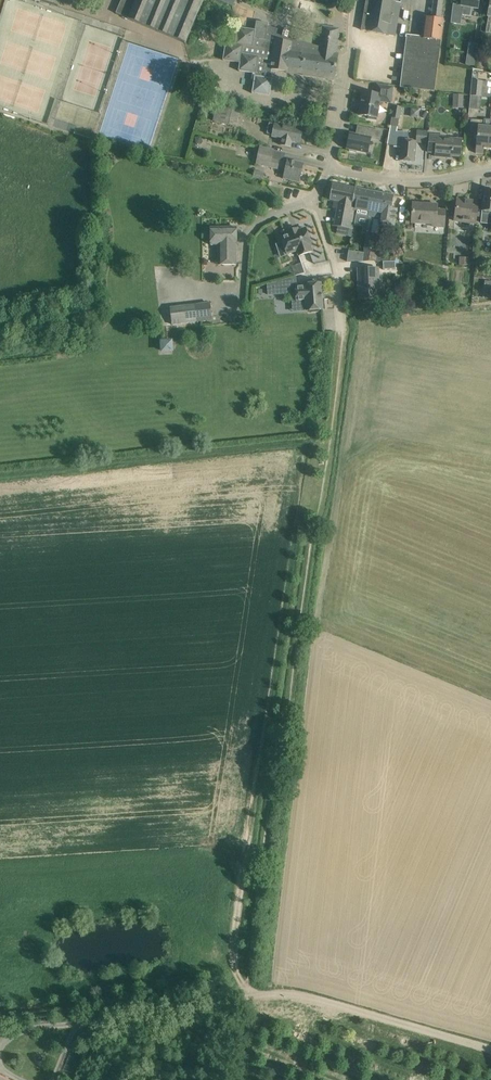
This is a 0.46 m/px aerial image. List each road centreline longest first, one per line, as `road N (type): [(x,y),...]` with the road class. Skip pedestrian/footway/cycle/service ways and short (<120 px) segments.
road 1 (track): [(258,992),(297,993),(490,1048)]
road 2 (track): [(26,1030),(258,992)]
road 3 (residential): [(331,168),(355,0)]
road 4 (residential): [(490,169),(397,180),(331,168)]
road 5 (residential): [(238,293),(248,232),(274,214),(317,203)]
road 6 (residential): [(342,330),(317,203)]
road 7 (track): [(243,882),(233,952),(242,980),(258,992)]

